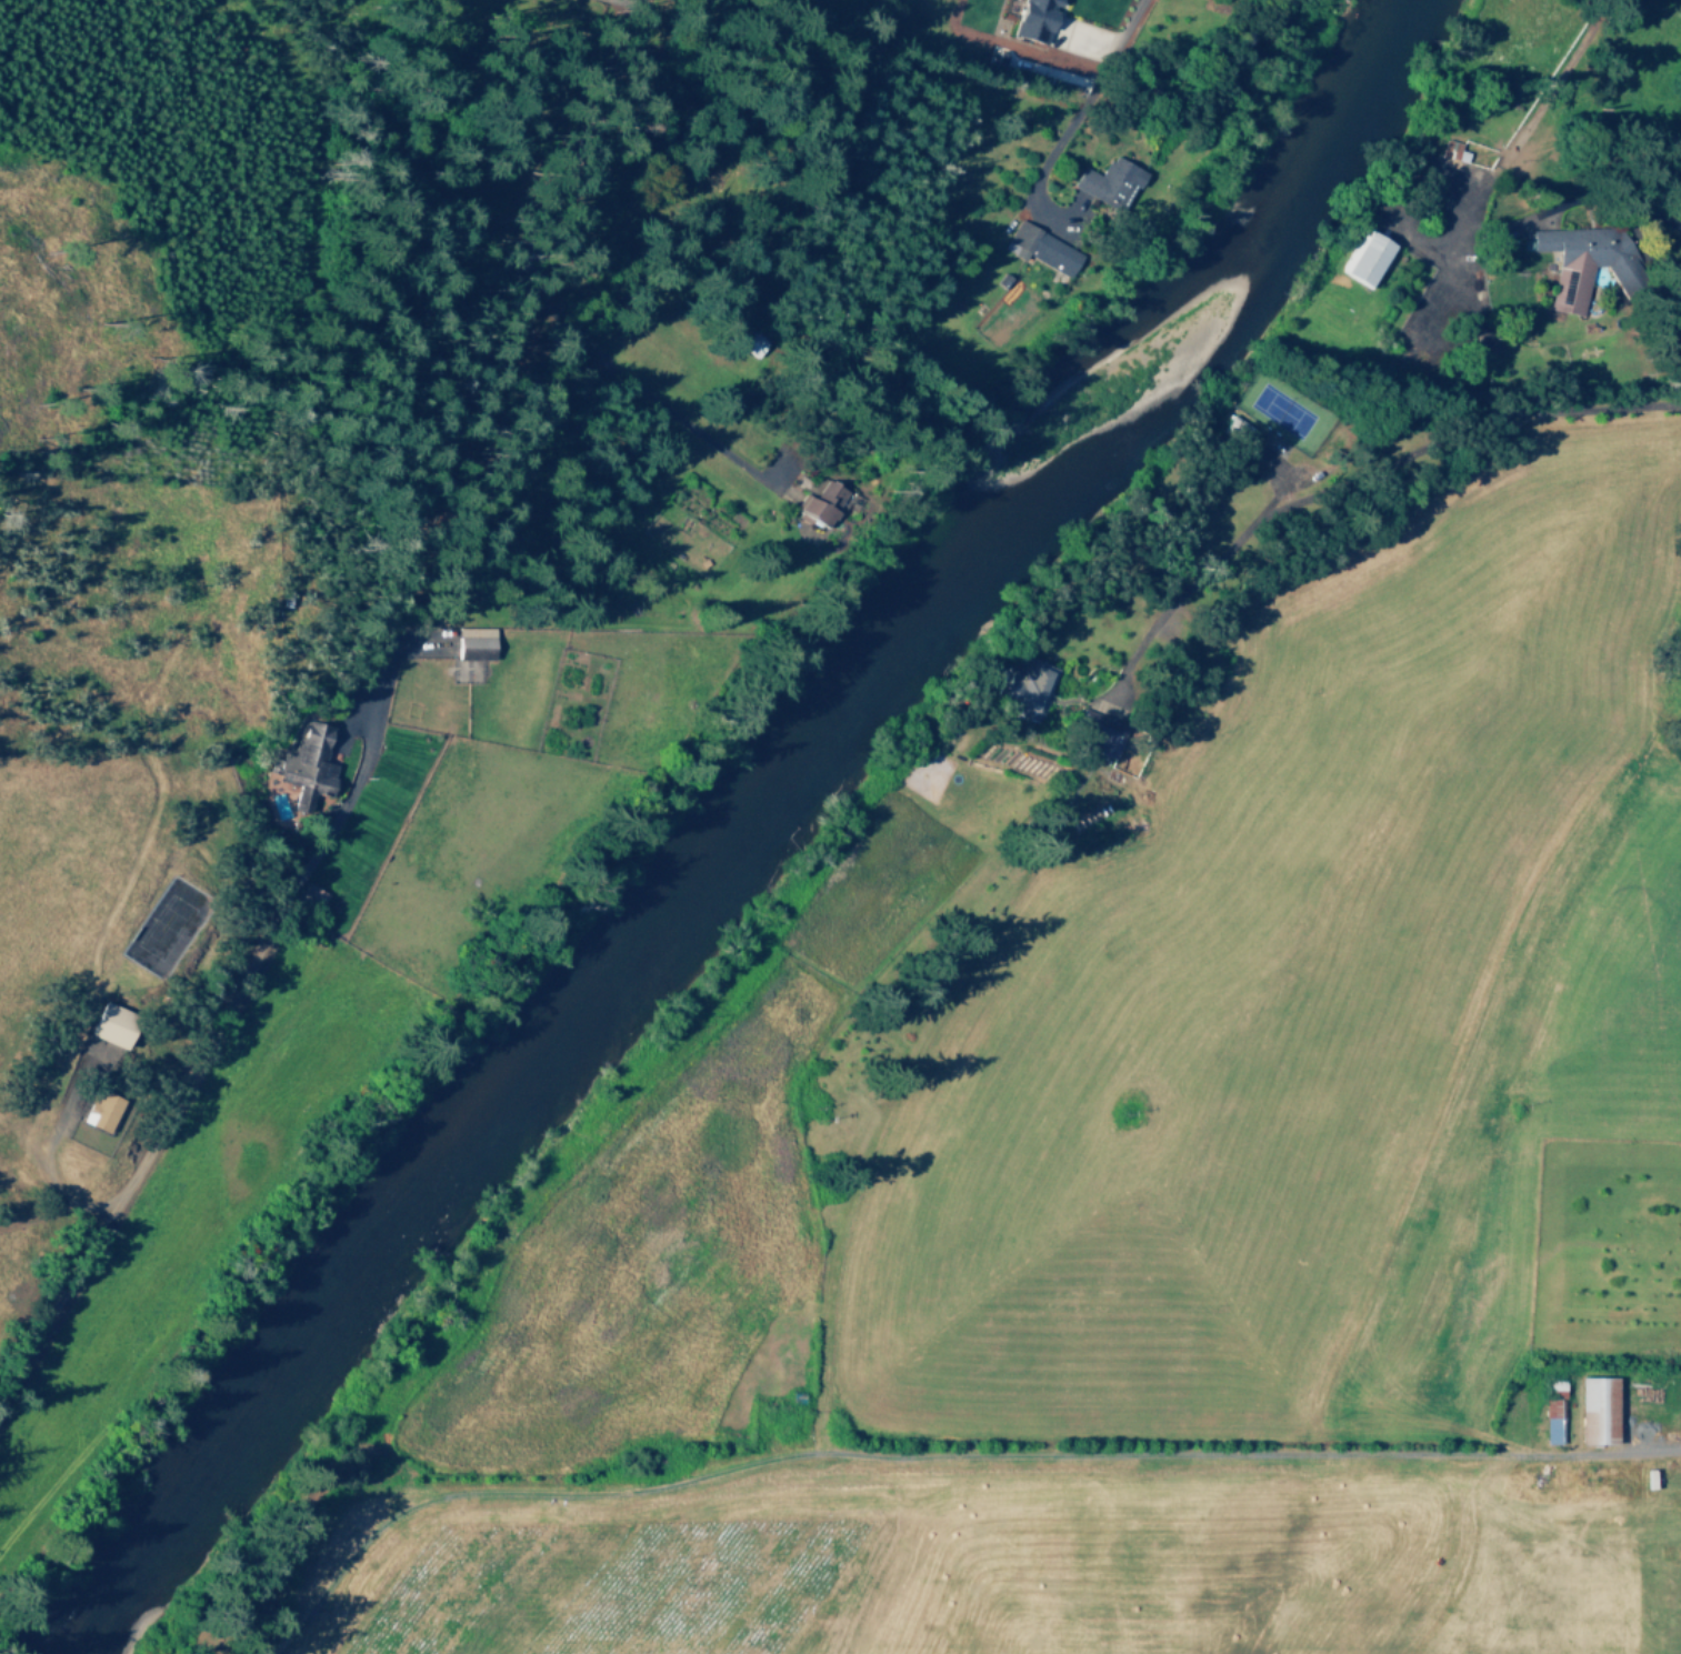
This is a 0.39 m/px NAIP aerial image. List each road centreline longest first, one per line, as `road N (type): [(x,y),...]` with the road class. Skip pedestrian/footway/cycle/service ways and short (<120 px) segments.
road 1 (residential): [(368,733),(384,645),(437,474),(637,91),(661,0)]

